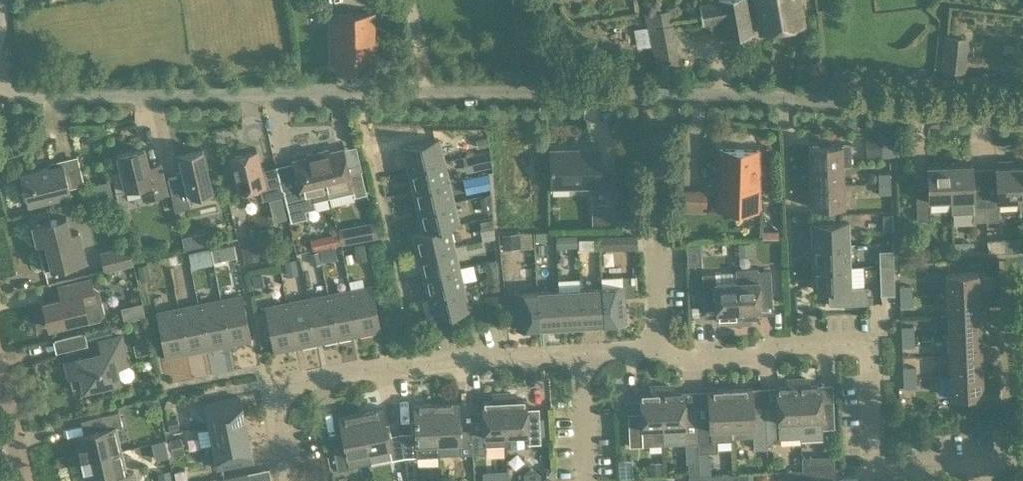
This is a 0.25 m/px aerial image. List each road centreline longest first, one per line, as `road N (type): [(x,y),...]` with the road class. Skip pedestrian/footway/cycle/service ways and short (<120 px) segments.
road 1 (residential): [(1022,112),(652,92),(44,95),(0,83)]
road 2 (residential): [(292,480),(275,422),(280,393),(308,380),(583,354)]
road 3 (residential): [(653,349),(693,359),(767,357),(793,344),(867,341),(873,471)]
road 4 (residential): [(873,471),(1009,462)]
road 5 (residential): [(588,480),(583,354)]

